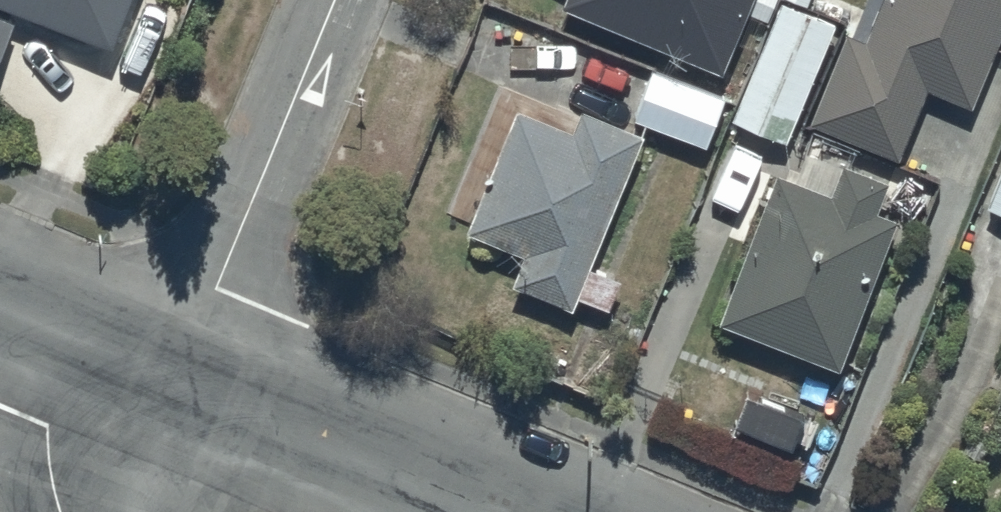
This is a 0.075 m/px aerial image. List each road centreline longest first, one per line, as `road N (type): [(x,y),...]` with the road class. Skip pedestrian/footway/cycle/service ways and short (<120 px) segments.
road 1 (unclassified): [(335,0),(214,287),(131,369)]
road 2 (residential): [(481,511),(131,369)]
road 3 (residential): [(61,511),(46,429),(131,369)]
road 4 (residential): [(131,369),(0,315)]

